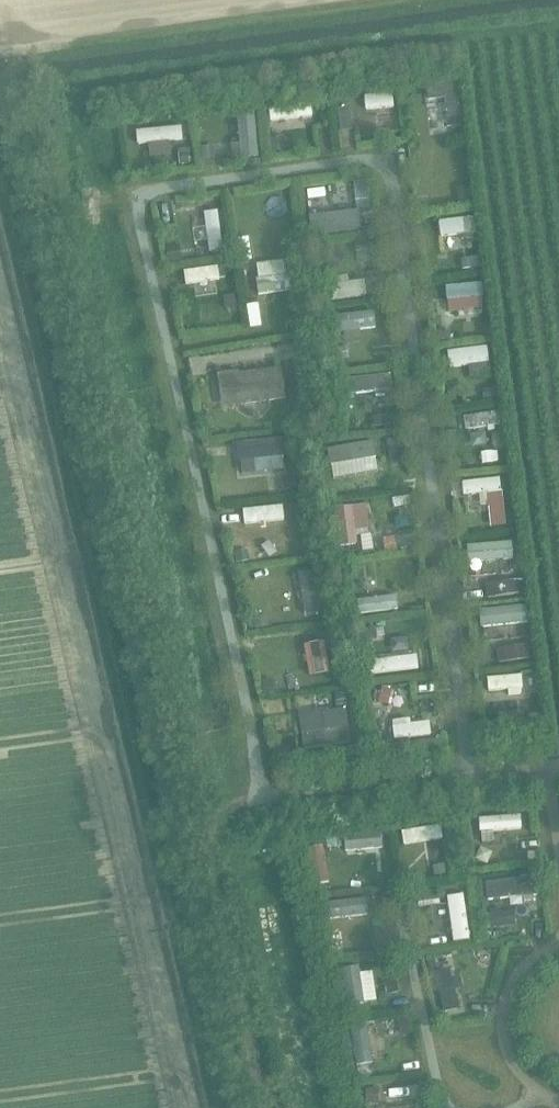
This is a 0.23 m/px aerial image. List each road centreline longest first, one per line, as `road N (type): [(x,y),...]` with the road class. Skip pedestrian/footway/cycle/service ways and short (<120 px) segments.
road 1 (track): [(198,1107),(0,237)]

